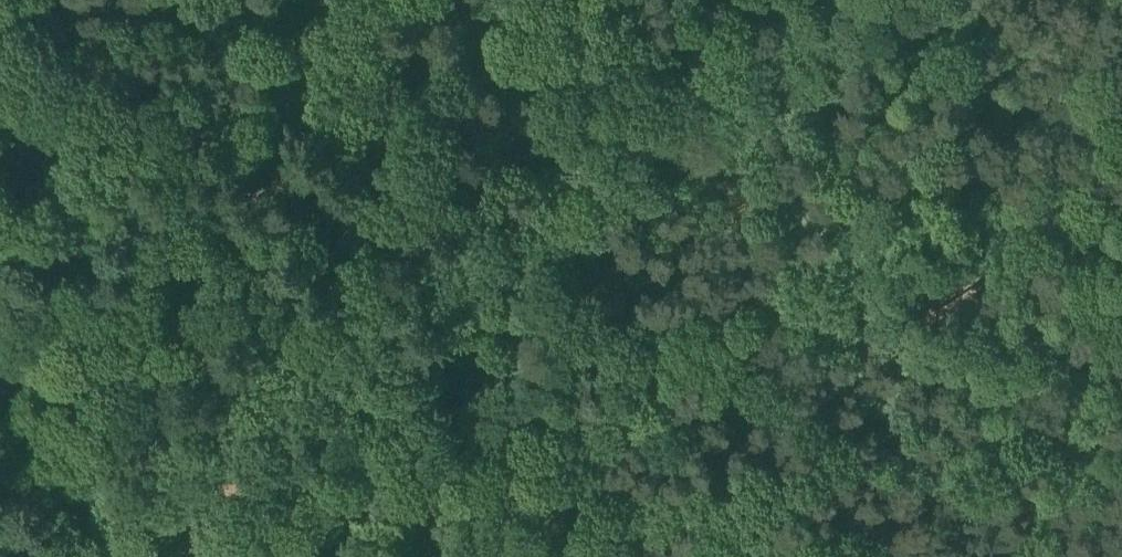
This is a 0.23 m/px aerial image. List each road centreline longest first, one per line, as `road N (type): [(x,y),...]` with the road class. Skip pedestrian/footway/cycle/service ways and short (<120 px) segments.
road 1 (track): [(887,0),(595,201),(33,556)]
road 2 (track): [(753,556),(595,201)]
road 3 (tertiary): [(146,556),(0,367)]

